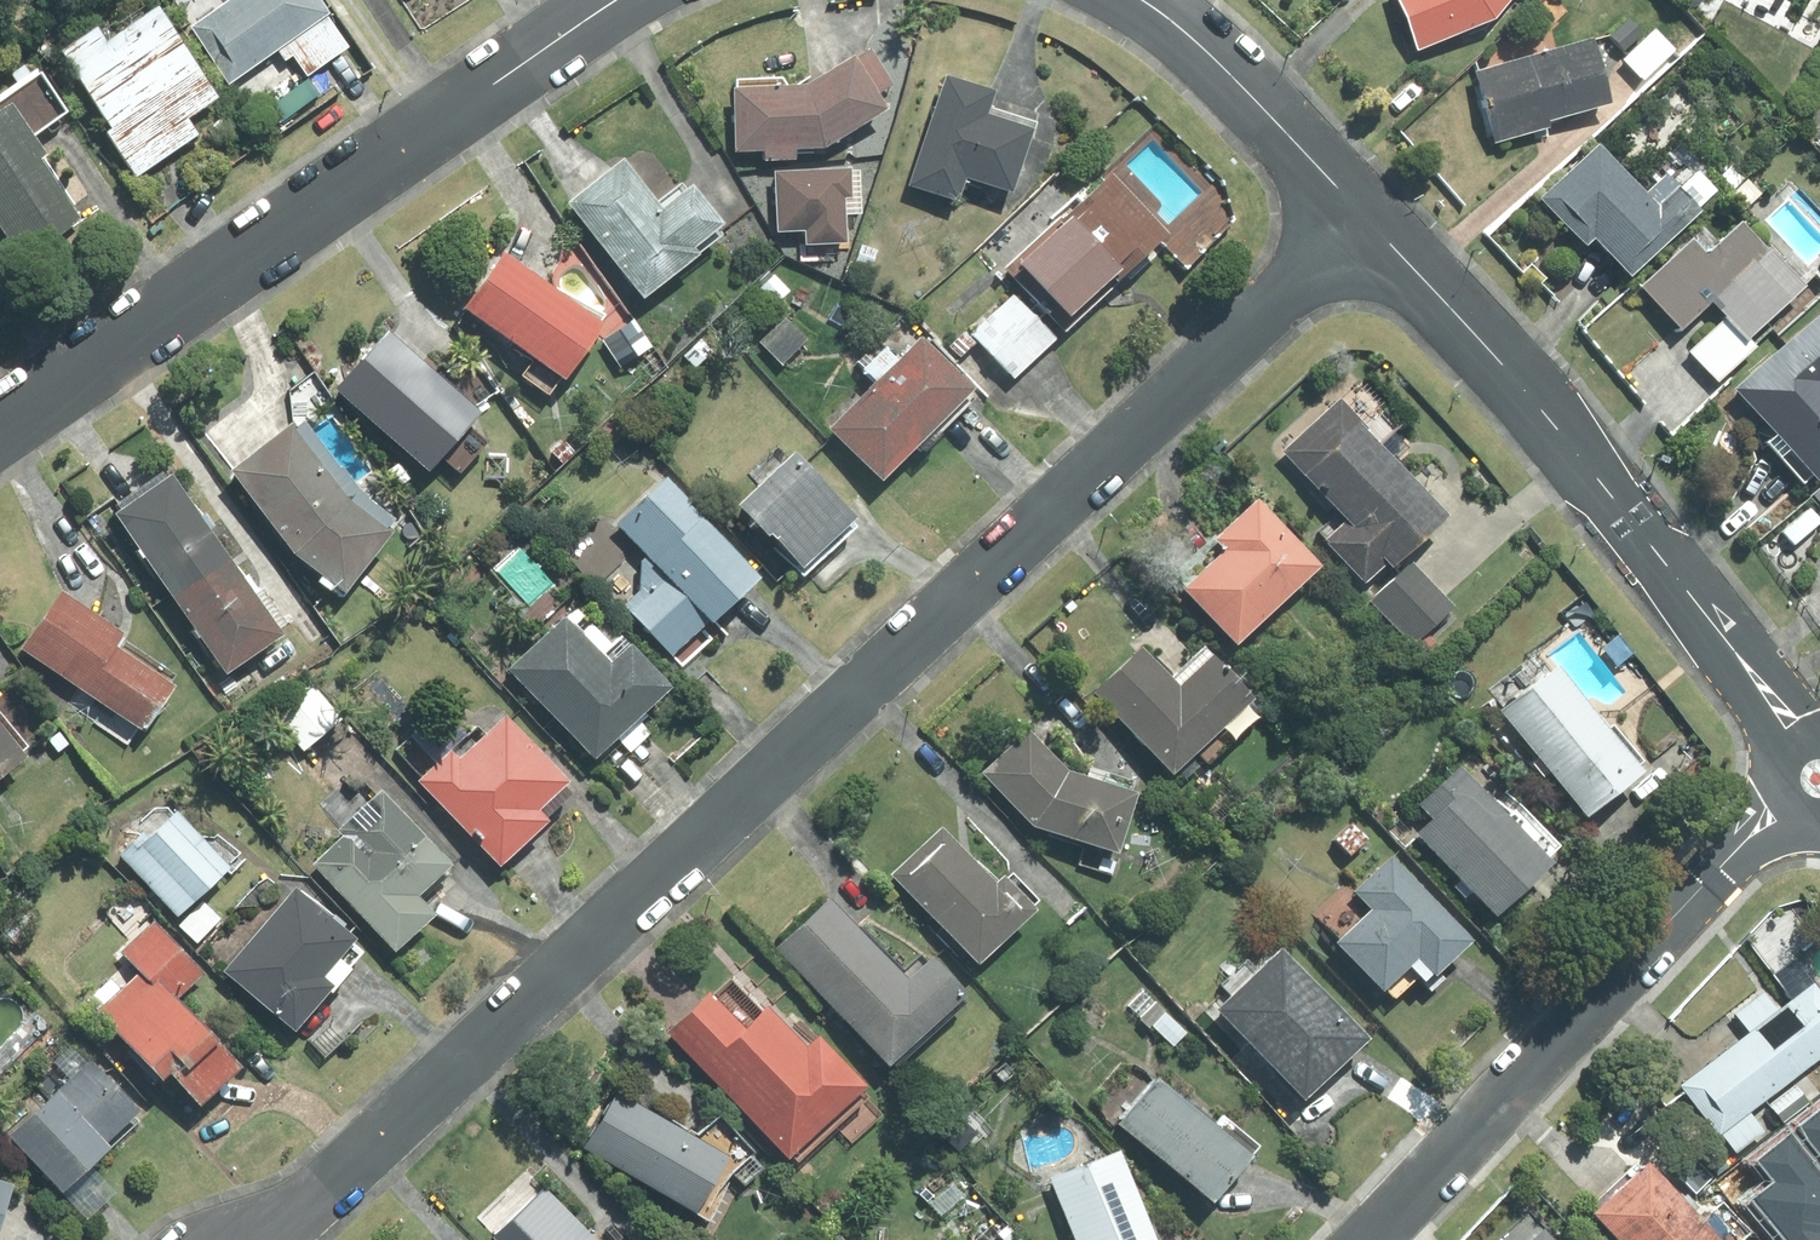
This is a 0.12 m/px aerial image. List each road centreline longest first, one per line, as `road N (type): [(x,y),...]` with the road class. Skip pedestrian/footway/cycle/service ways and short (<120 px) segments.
road 1 (residential): [(267,1239),(1369,220)]
road 2 (residential): [(0,428),(618,0)]
road 3 (residential): [(1369,220),(1603,485),(1819,760)]
road 4 (residential): [(1819,780),(1364,1239)]
road 5 (residential): [(1142,0),(1200,47),(1369,220)]

